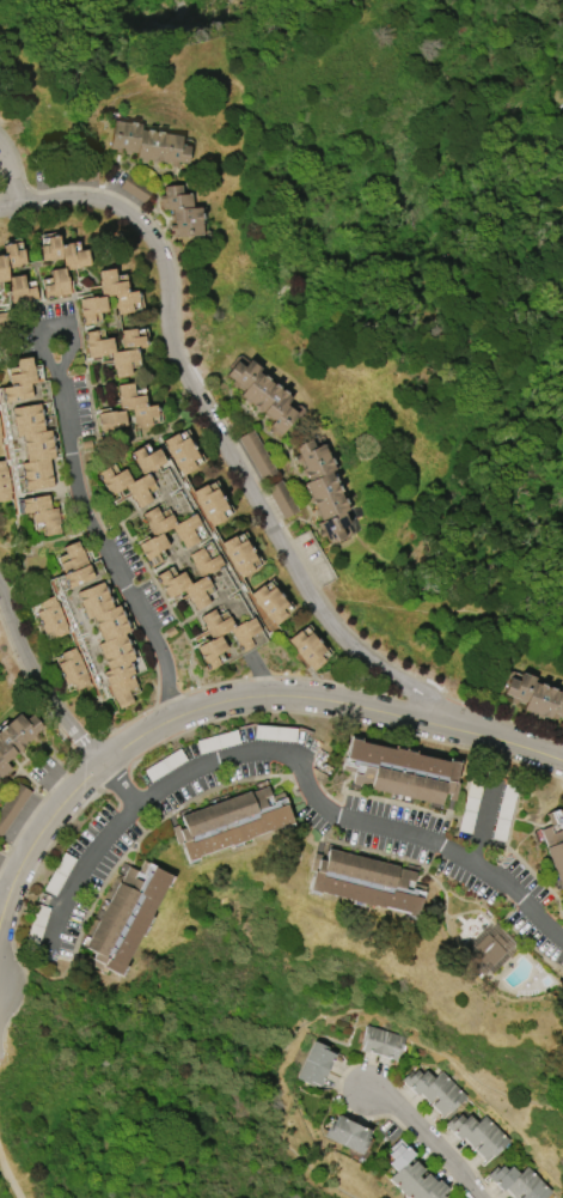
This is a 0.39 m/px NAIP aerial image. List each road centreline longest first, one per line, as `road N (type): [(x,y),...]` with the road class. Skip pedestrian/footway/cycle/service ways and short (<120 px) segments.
road 1 (residential): [(467,731),(361,652),(314,596),(182,366),(169,270),(147,229),(106,203),(75,199),(0,212)]
road 2 (residential): [(176,716),(159,647),(75,486),(56,372),(68,346),(66,327),(57,323),(37,333),(41,360),(56,372)]
road 3 (tertiary): [(467,731),(311,698),(256,695),(146,731)]
road 4 (residential): [(0,578),(42,679),(100,762)]
road 5 (tertiary): [(100,762),(31,844),(0,921)]
road 6 (residential): [(478,1197),(398,1107),(367,1090)]

